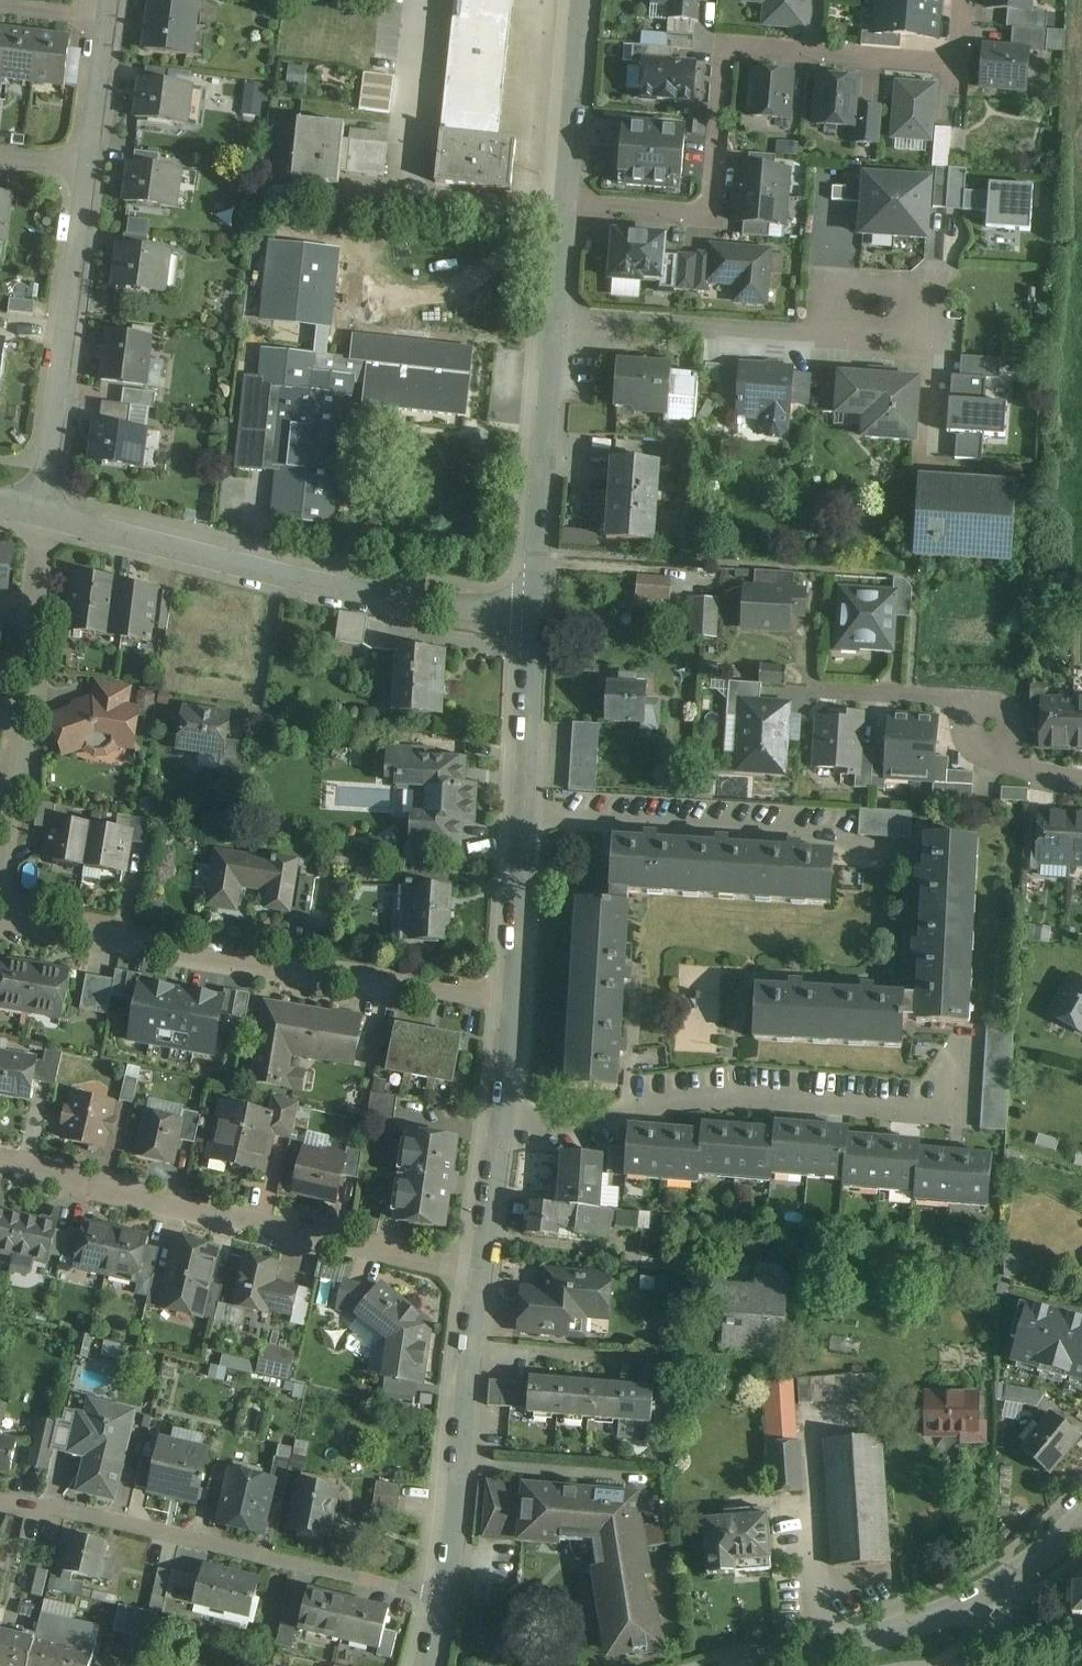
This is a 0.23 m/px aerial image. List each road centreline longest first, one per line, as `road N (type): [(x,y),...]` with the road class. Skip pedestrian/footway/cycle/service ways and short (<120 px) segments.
road 1 (residential): [(565,205),(688,216),(707,211),(729,52),(952,60),(963,0)]
road 2 (residential): [(20,912),(516,1011)]
road 3 (residential): [(533,620),(308,581),(46,516)]
road 4 (residential): [(0,1170),(460,1270),(475,1281)]
road 5 (residential): [(506,1124),(607,1104),(936,1116),(968,1075)]
road 6 (residential): [(900,916),(899,841),(522,815)]
road 7 (residential): [(0,1498),(440,1592)]
road 8 (residential): [(46,516),(6,857),(20,912)]
road 9 (residential): [(87,165),(46,516)]
road 10 (residential): [(882,308),(821,332),(556,317)]
road 11 (residential): [(440,1592),(475,1281)]
road 12 (residential): [(533,620),(556,317)]
road 13 (residential): [(826,689),(948,701),(986,723),(1012,769),(1081,784)]
road 14 (residential): [(565,205),(580,0)]
road 15 (residential): [(516,1011),(522,815)]
road 16 (residential): [(522,815),(533,620)]
road 17 (residential): [(1081,1521),(1022,1574),(933,1617)]
road 18 (residential): [(933,1617),(772,1665)]
road 19 (residential): [(475,1281),(506,1124)]
road 20 (residential): [(933,1617),(1021,1648),(1081,1653)]
road 21 (residential): [(107,18),(87,165)]

